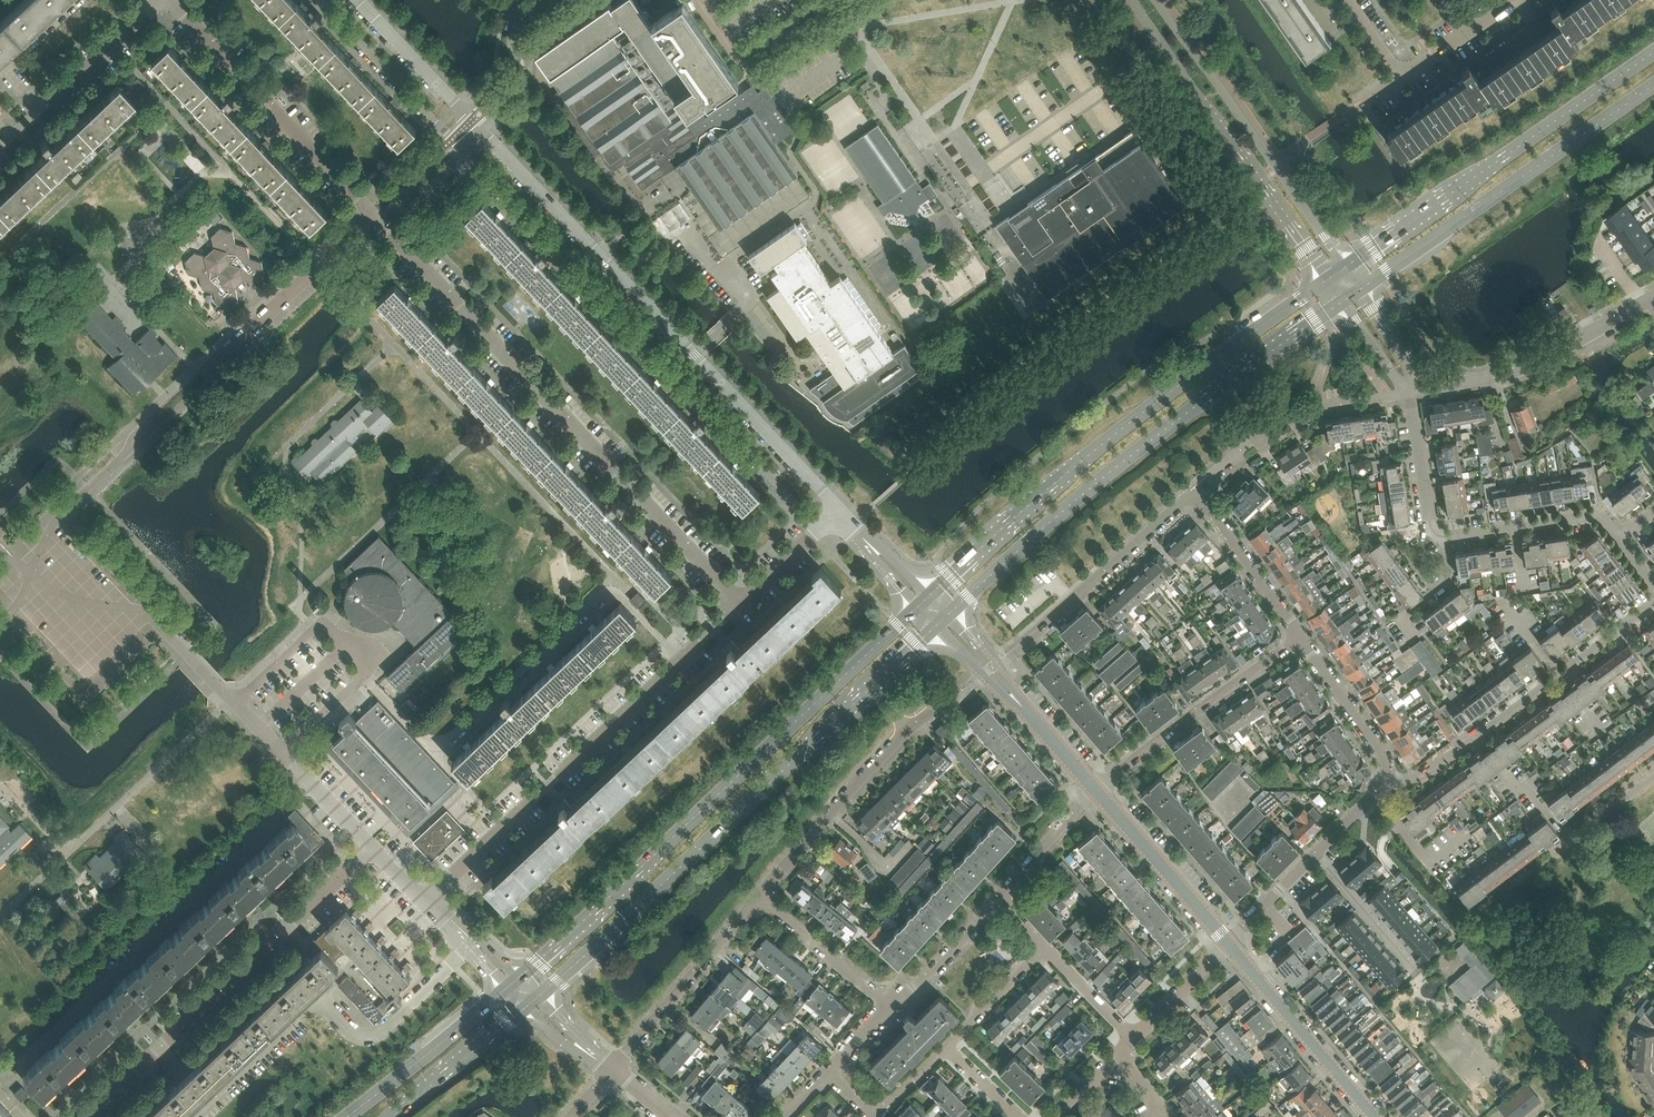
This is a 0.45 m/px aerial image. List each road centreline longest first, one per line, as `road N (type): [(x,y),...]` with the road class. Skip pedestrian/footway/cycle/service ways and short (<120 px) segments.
road 1 (secondary): [(918,605),(510,985)]
road 2 (secondary): [(531,1002),(937,626)]
road 3 (residential): [(742,603),(372,215)]
road 4 (residential): [(453,139),(820,529)]
road 5 (residential): [(840,509),(472,121)]
road 6 (secondary): [(1327,279),(1085,458),(929,596)]
road 7 (secondary): [(948,615),(1130,456),(1343,301)]
road 8 (residential): [(681,660),(612,592),(451,739),(418,733),(362,676)]
road 9 (residential): [(86,1116),(372,848)]
road 10 (secondary): [(1653,52),(1344,267)]
road 11 (secondary): [(1360,290),(1653,84)]
road 12 (residential): [(426,902),(681,660)]
road 13 (secondary): [(1132,0),(1327,279)]
road 14 (secondary): [(1344,267),(1155,0)]
road 15 (residential): [(1385,779),(1423,773),(1653,603)]
road 16 (residential): [(372,215),(171,0)]
road 17 (residential): [(987,670),(1196,491)]
road 18 (residential): [(1097,791),(1300,638)]
road 19 (residential): [(1409,393),(1496,376),(1641,304)]
road 20 (residential): [(1228,944),(1385,779)]
road 21 (residential): [(1375,1116),(1228,944)]
road 22 (residential): [(759,897),(908,729)]
road 23 (residential): [(614,1068),(759,897)]
road 24 (residential): [(1208,476),(1258,437),(1318,407),(1409,393)]
road 25 (residential): [(0,148),(160,0)]
road 26 (residential): [(218,359),(372,215)]
road 27 (secondary): [(510,985),(347,1116)]
road 28 (residential): [(372,848),(233,698)]
road 29 (residential): [(1228,944),(1097,791)]
road 30 (residential): [(698,0),(747,62),(842,0)]
road 31 (residential): [(320,0),(453,139)]
road 32 (residential): [(1619,537),(1600,513),(1445,539)]
road 33 (secondary): [(391,1116),(531,1002)]
road 34 (residential): [(1300,638),(1196,491)]
road 35 (residential): [(1385,779),(1383,753),(1300,638)]
road 36 (residential): [(888,1004),(759,897)]
road 37 (residential): [(472,121),(358,0)]
road 38 (residential): [(1097,791),(987,670)]
road 39 (residential): [(1445,539),(1429,528),(1409,393)]
road 40 (residential): [(888,1004),(927,976),(998,897)]
road 41 (residential): [(998,897),(1097,791)]
road 42 (residential): [(472,121),(521,68),(512,45),(520,0)]
road 43 (residential): [(946,1047),(1045,947)]
road 44 (residential): [(1401,78),(1513,0)]
road 45 (residential): [(1134,1039),(1228,944)]
road 46 (residential): [(1134,1039),(1045,947)]

